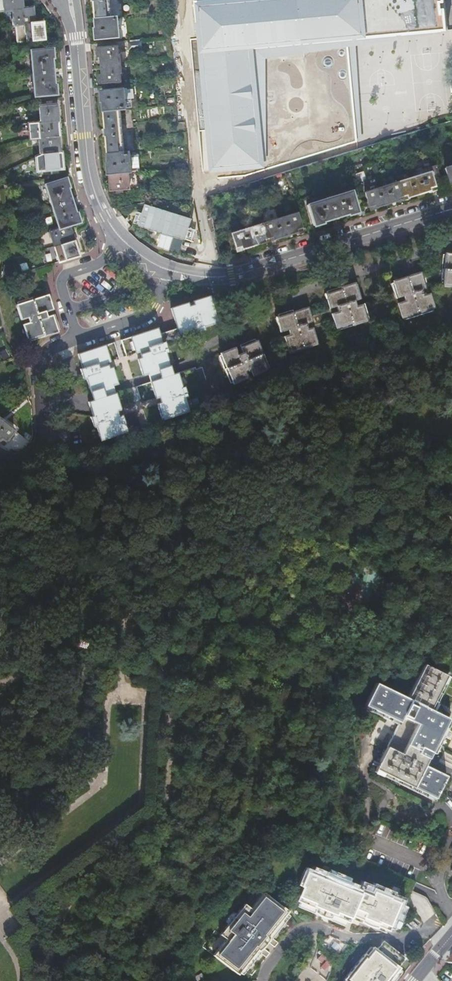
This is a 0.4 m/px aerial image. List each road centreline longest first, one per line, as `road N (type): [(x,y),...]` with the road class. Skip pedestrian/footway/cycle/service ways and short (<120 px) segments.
road 1 (track): [(0,683),(70,627),(131,622),(258,519),(304,496),(372,490),(416,464),(433,477),(451,532)]
road 2 (track): [(18,897),(143,801),(149,695),(109,699),(103,782),(0,860)]
road 3 (track): [(47,980),(70,905),(158,800),(168,689),(151,656),(124,647)]
road 4 (tertiary): [(451,209),(231,275),(170,271)]
road 5 (tertiary): [(120,239),(92,188),(70,0)]
road 6 (residential): [(0,455),(17,464),(41,453),(40,365),(53,348),(78,338)]

